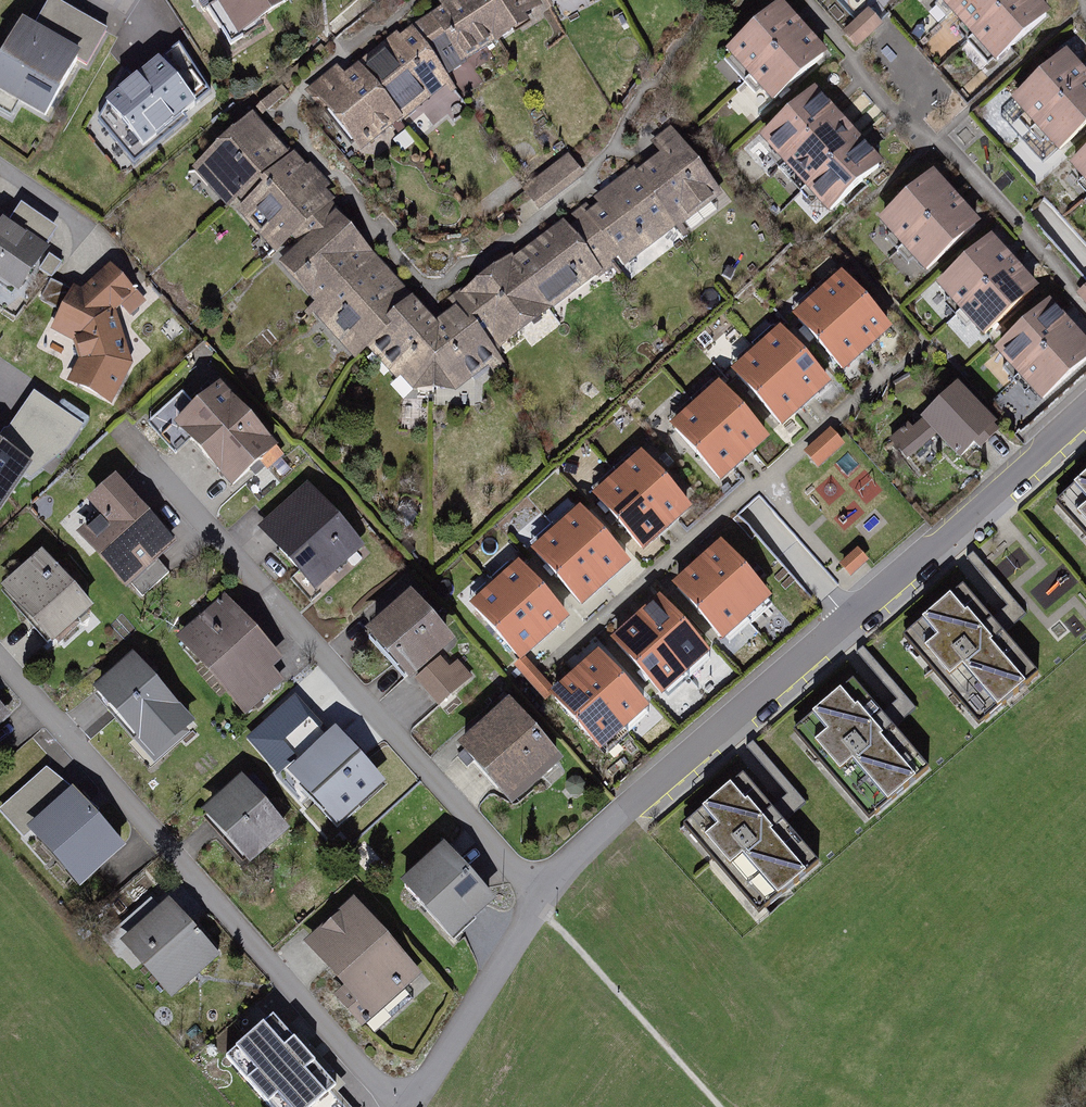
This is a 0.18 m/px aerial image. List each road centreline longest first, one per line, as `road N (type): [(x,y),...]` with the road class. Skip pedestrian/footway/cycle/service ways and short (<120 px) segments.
road 1 (residential): [(544,901),(870,599),(1085,413)]
road 2 (residential): [(544,901),(131,437)]
road 3 (residential): [(0,666),(393,1106)]
road 4 (residential): [(416,1106),(544,901)]

